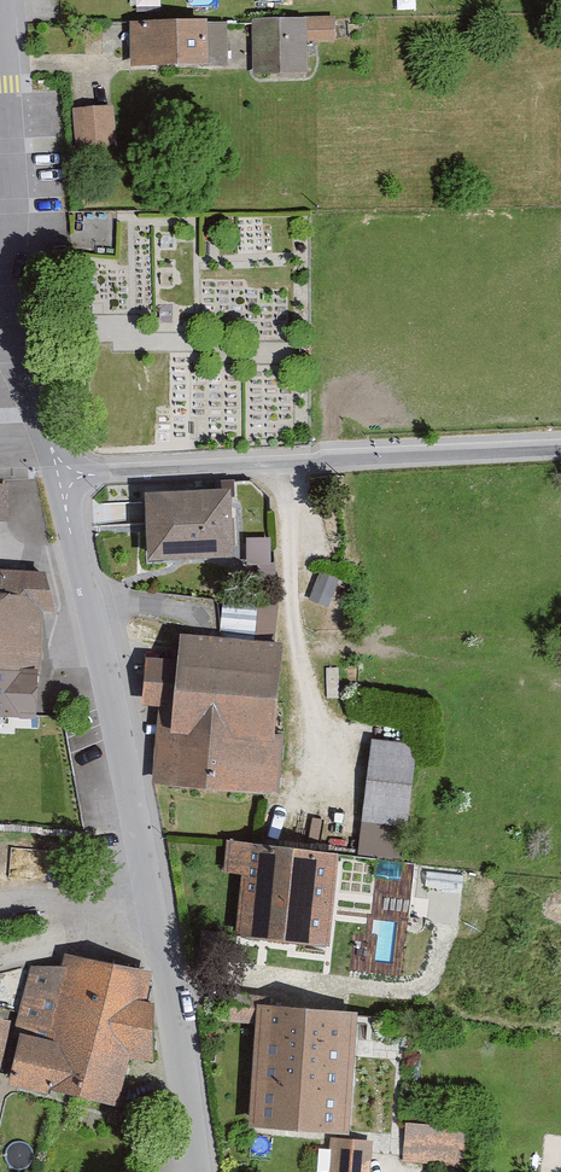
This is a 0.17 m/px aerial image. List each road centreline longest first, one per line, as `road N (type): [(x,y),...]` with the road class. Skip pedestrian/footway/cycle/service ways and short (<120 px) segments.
road 1 (residential): [(59,476),(166,971),(197,1171)]
road 2 (residential): [(560,453),(59,476)]
road 3 (residential): [(0,11),(3,316)]
road 4 (residential): [(3,316),(59,476)]

